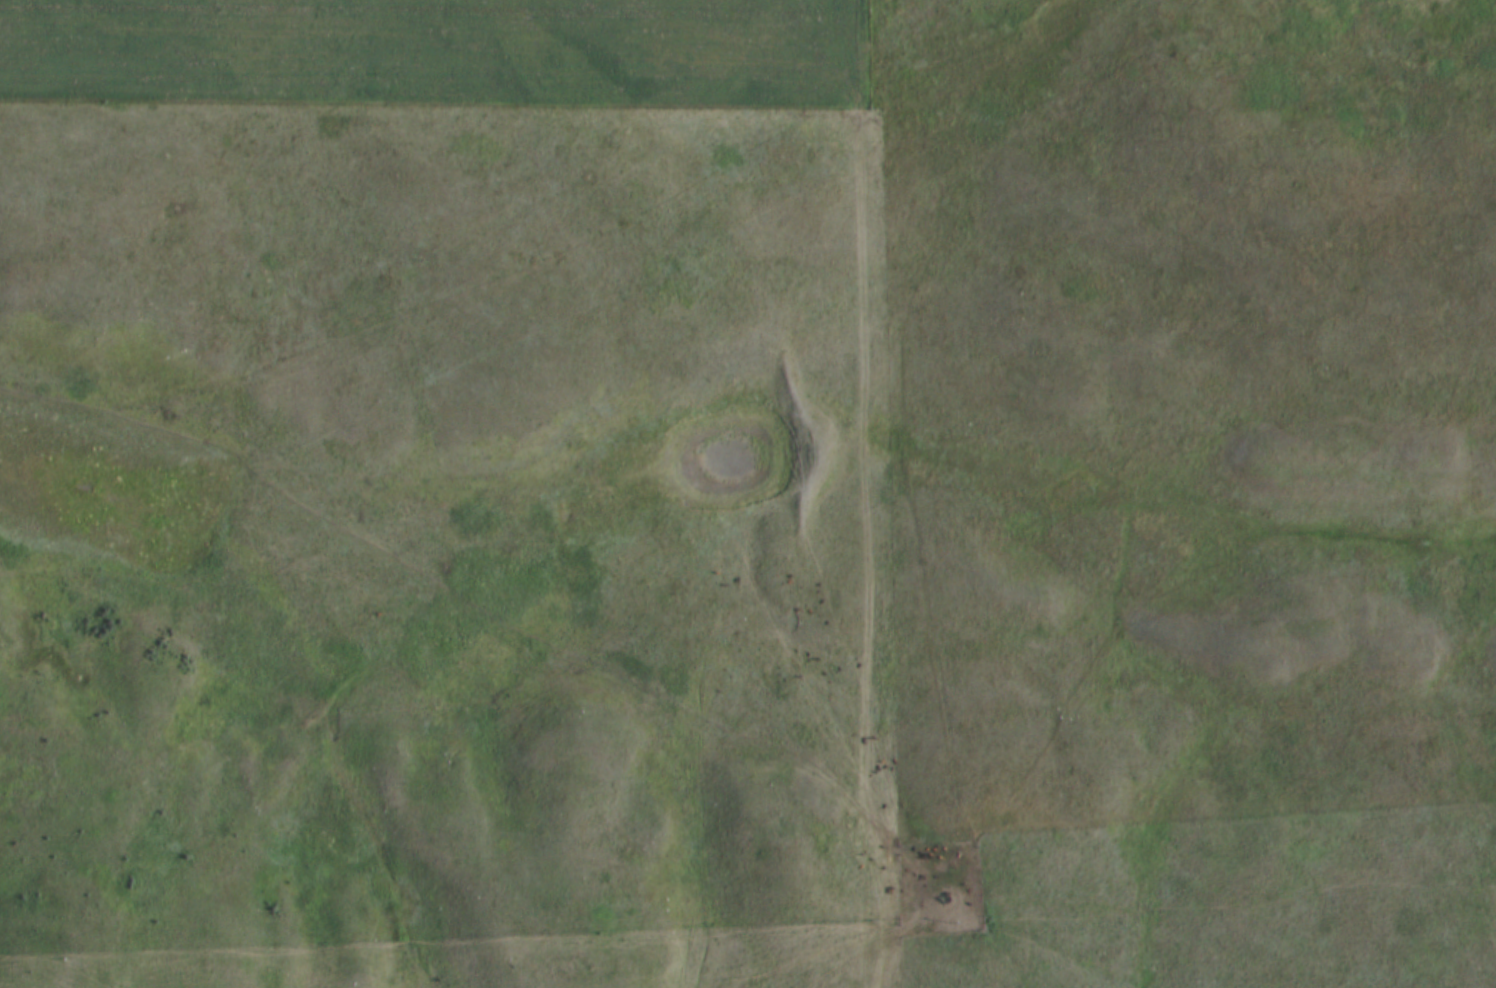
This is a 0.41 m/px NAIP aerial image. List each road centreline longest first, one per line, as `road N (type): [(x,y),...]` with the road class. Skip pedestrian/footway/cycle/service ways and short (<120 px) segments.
road 1 (track): [(866,987),(860,0)]

